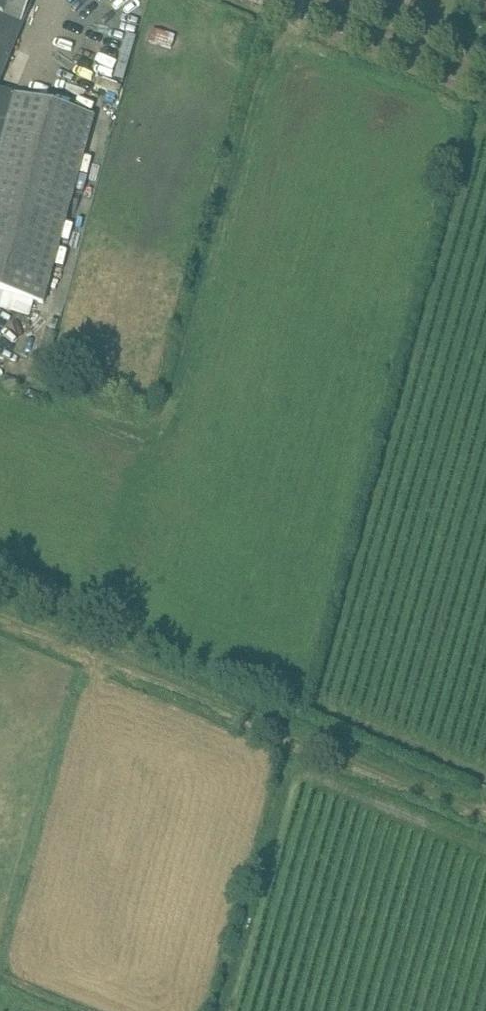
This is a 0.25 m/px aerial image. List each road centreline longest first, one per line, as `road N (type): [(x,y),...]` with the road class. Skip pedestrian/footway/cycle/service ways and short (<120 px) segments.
road 1 (track): [(0,615),(485,816)]
road 2 (unclassified): [(485,87),(280,0)]

